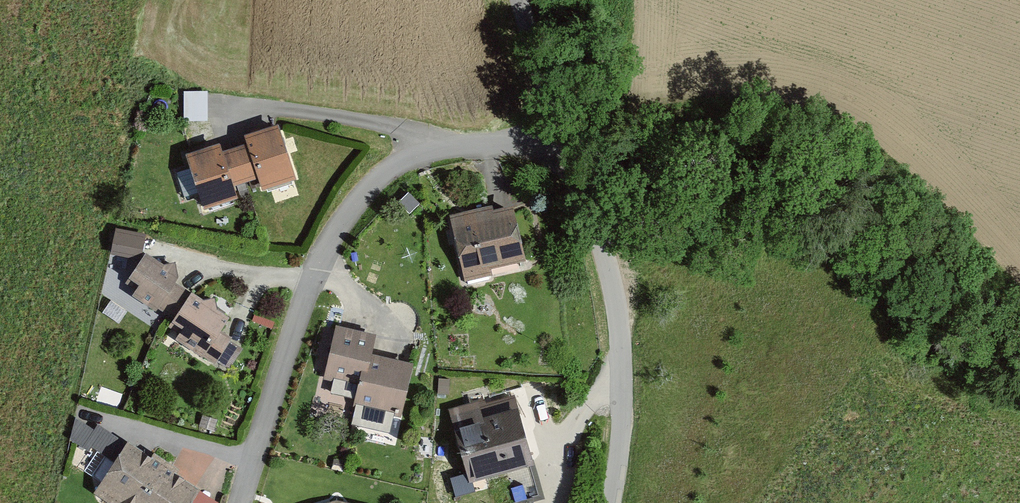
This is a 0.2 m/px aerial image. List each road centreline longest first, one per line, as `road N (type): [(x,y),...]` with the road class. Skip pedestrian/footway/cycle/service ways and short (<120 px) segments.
road 1 (residential): [(233,502),(319,255),(348,201),(395,155),(433,135),(578,128)]
road 2 (unclassified): [(609,502),(622,434),(618,306),(578,128)]
road 3 (unclassified): [(578,128),(540,0)]

